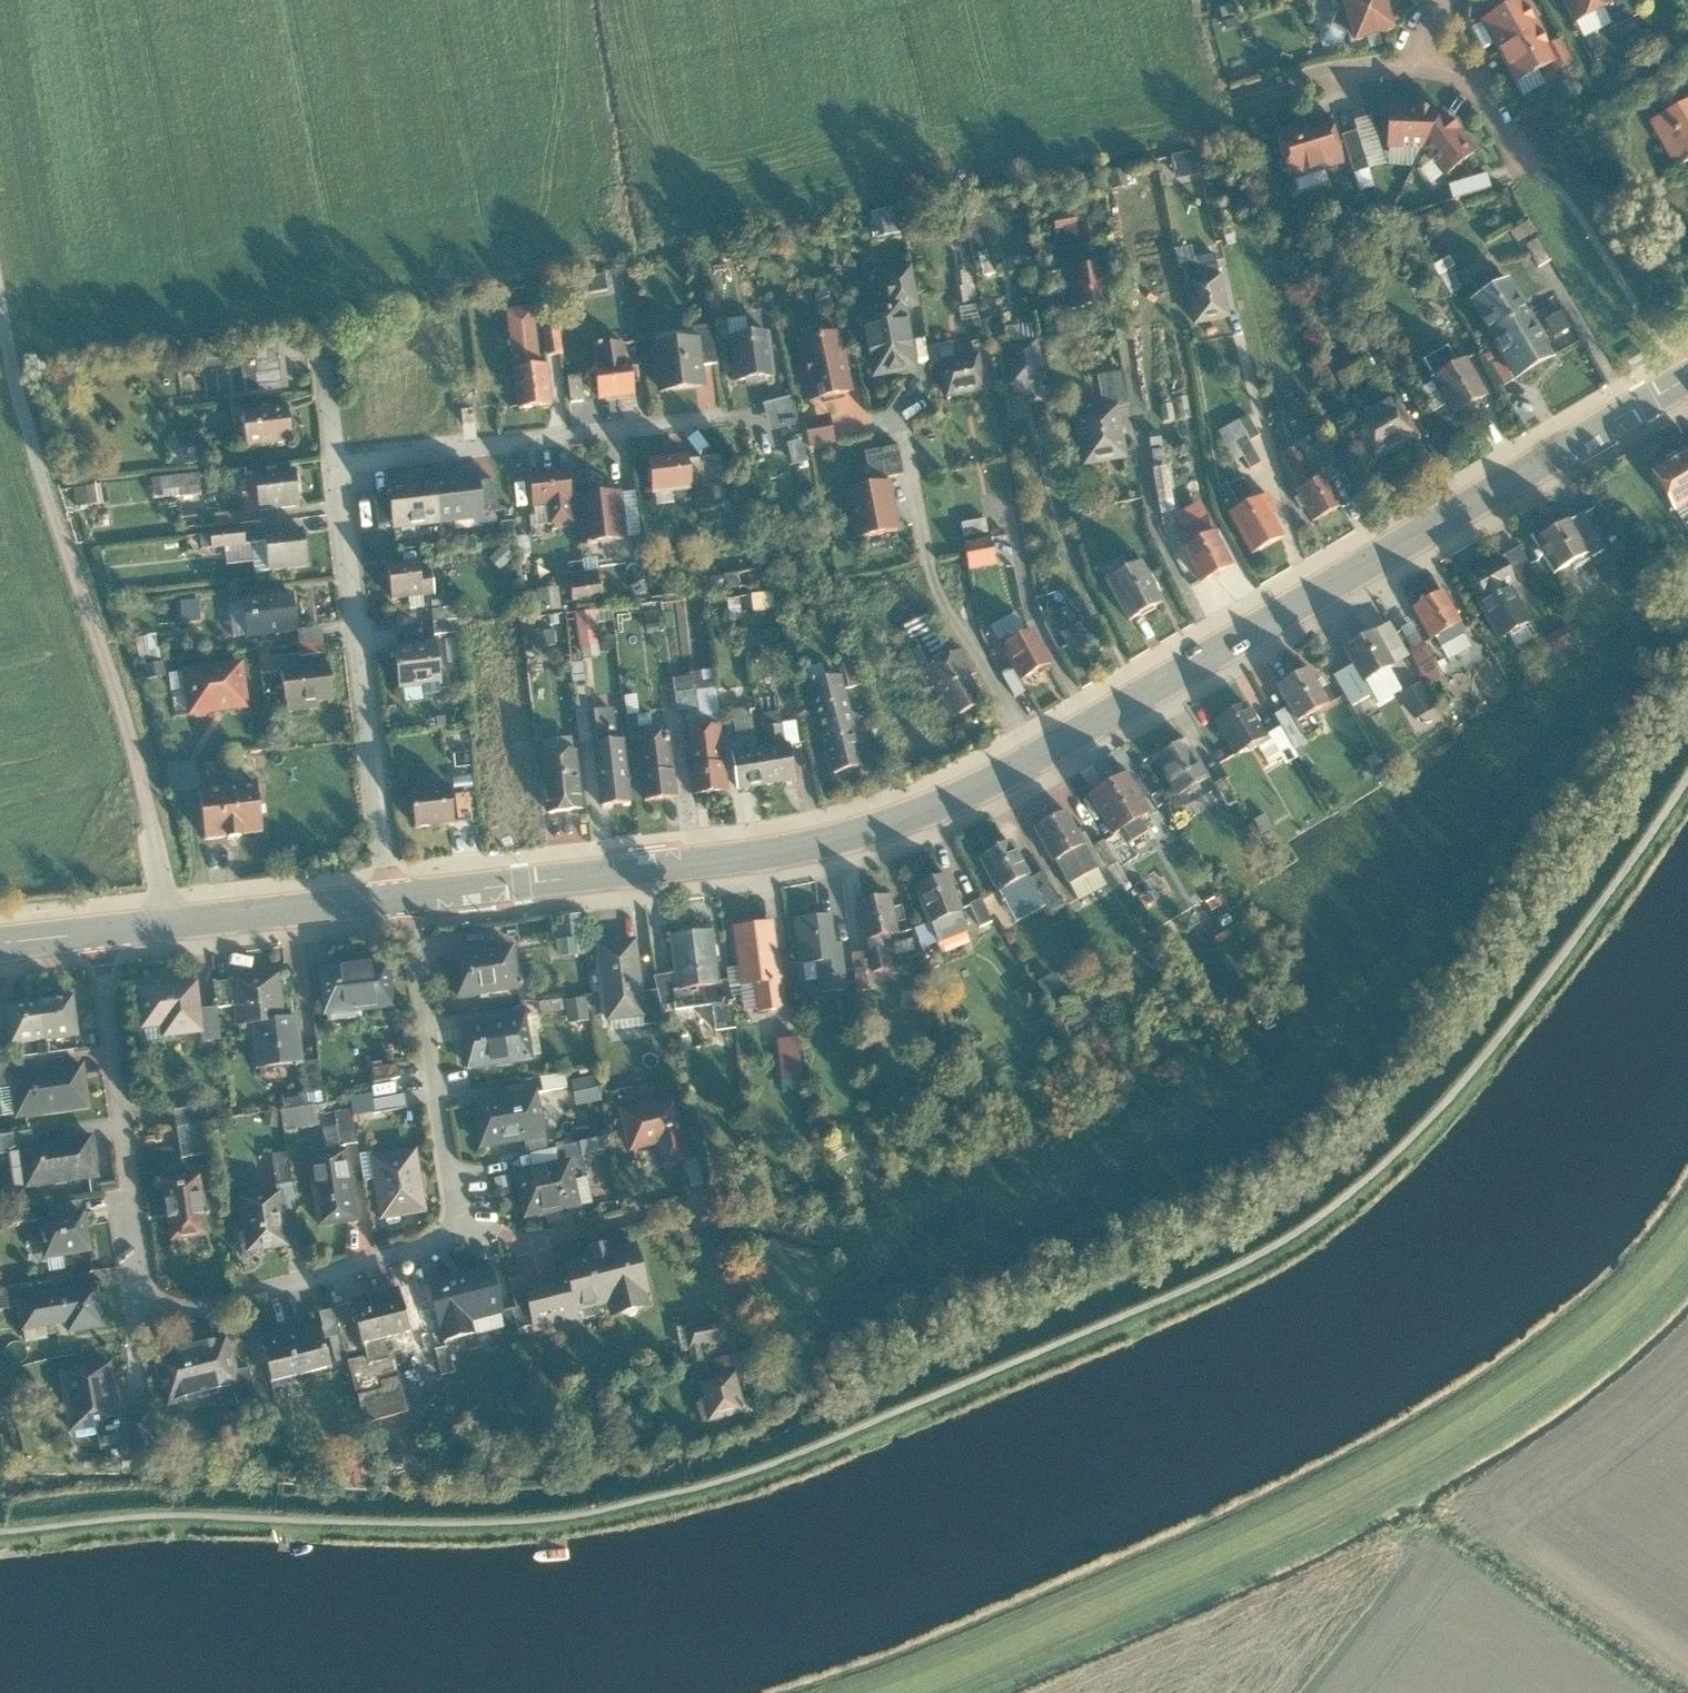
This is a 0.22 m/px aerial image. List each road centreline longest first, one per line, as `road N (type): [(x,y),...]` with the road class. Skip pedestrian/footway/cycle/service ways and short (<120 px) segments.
road 1 (tertiary): [(1687,378),(940,808),(807,850),(401,899)]
road 2 (residential): [(401,899),(460,1238),(150,1314),(100,932)]
road 3 (residential): [(726,417),(337,466),(374,761),(401,899)]
road 4 (residential): [(0,293),(176,922)]
road 5 (tertiary): [(401,899),(176,922)]
road 6 (residential): [(1537,170),(1474,86),(1413,66)]
road 7 (residential): [(1413,66),(1286,86)]

